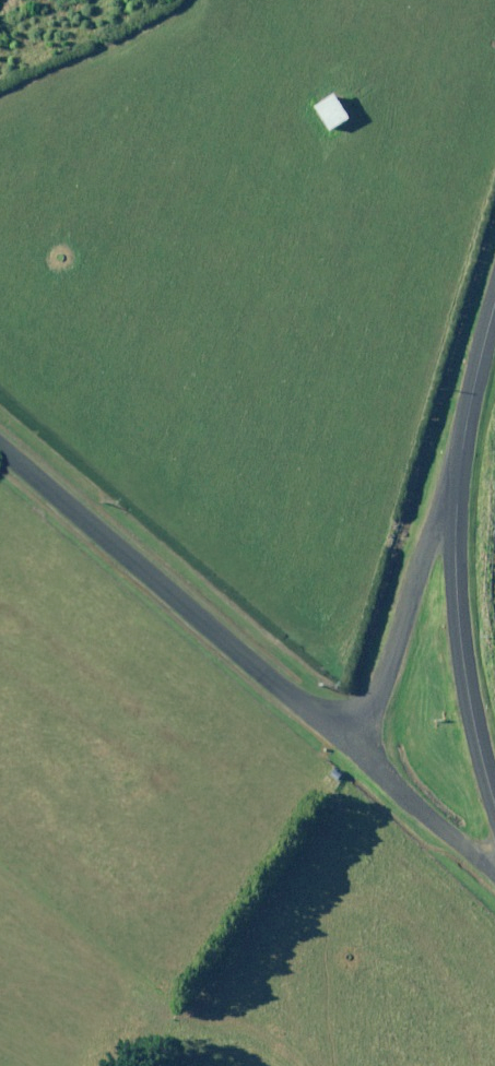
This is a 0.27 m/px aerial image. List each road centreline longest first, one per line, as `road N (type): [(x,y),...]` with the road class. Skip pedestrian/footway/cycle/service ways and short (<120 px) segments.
road 1 (unclassified): [(353,744),(0,446)]
road 2 (tertiary): [(494,803),(469,705),(462,638),(460,461)]
road 3 (unclassified): [(460,461),(353,744)]
road 4 (unclassified): [(494,871),(353,744)]
road 5 (tertiary): [(460,461),(494,303)]

